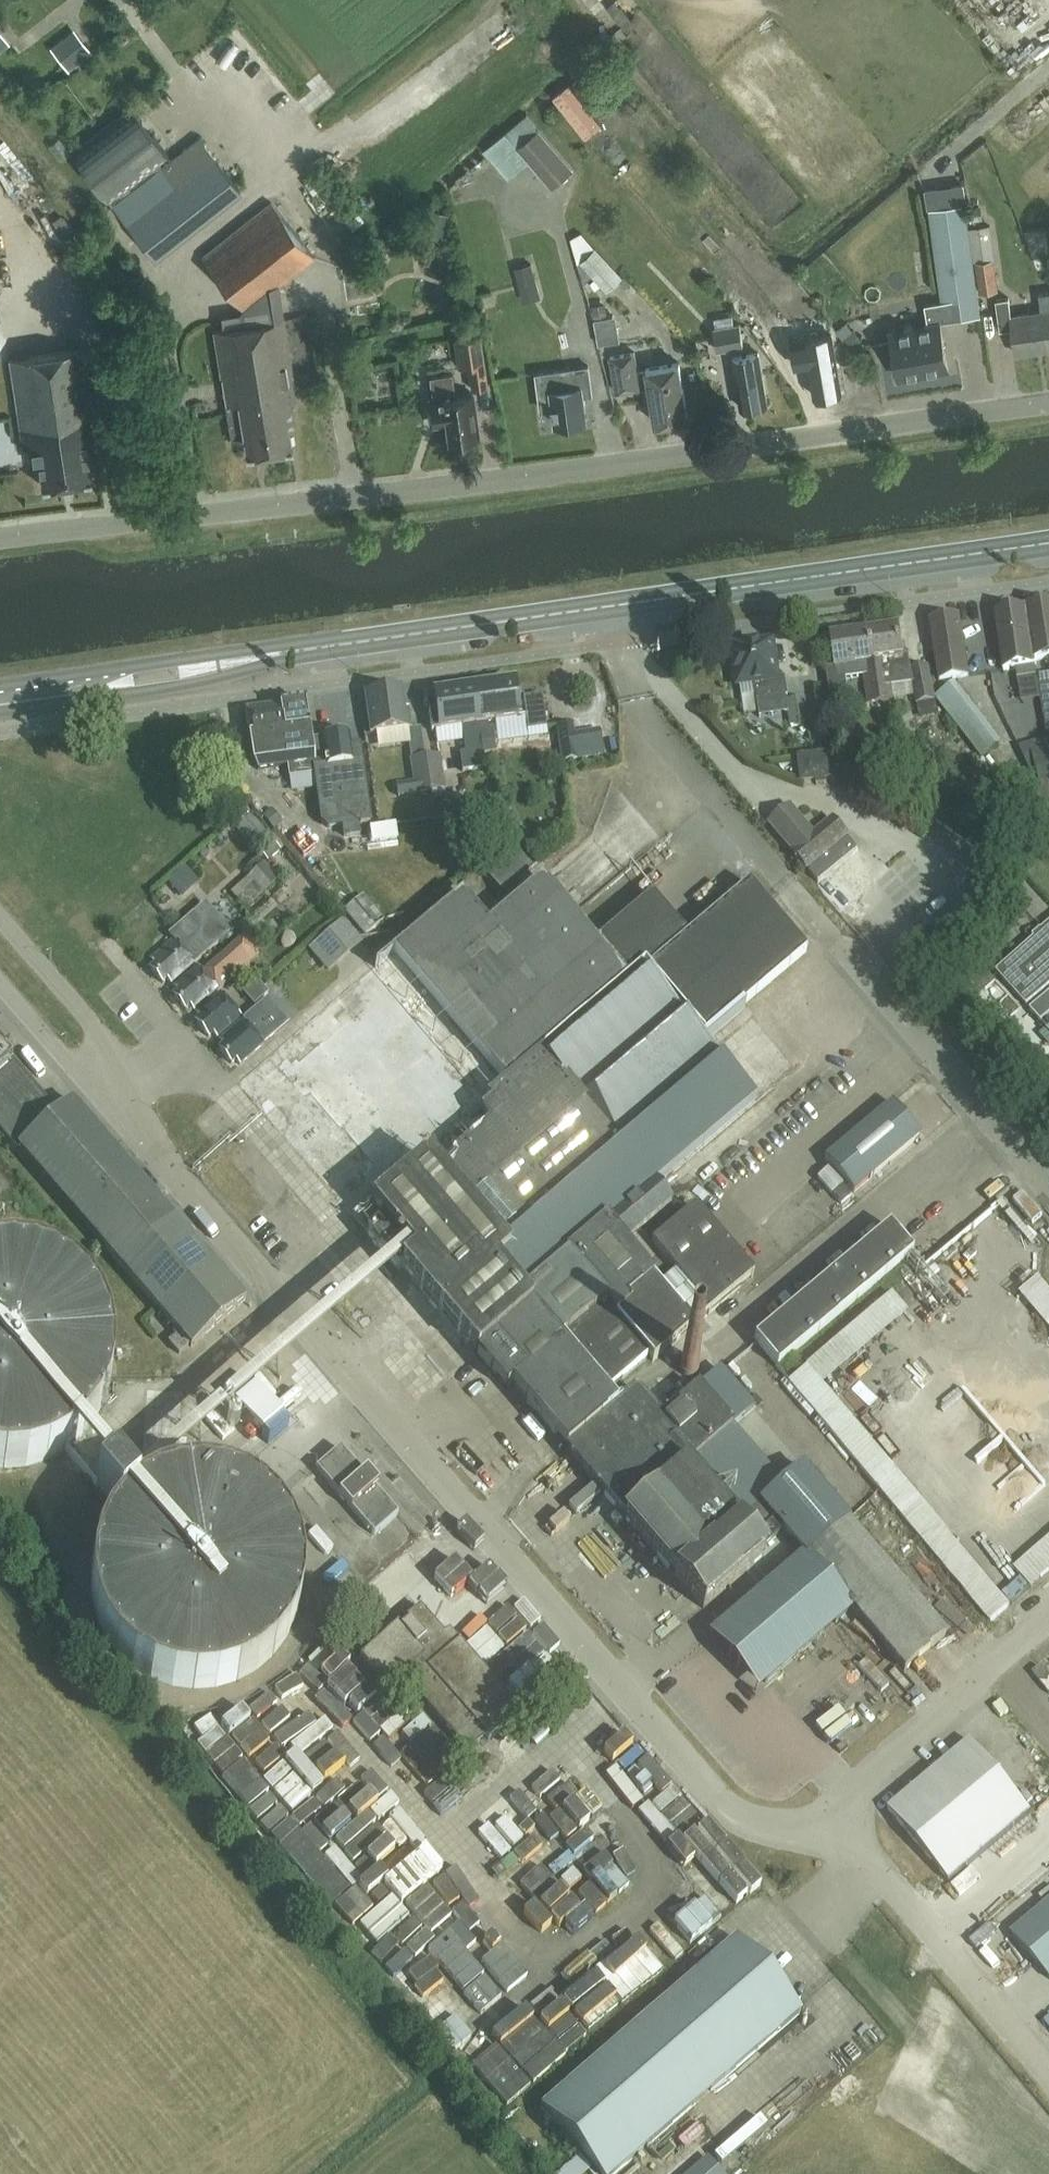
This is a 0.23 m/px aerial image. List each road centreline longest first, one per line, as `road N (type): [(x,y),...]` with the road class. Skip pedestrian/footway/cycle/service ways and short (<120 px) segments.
road 1 (primary): [(0,692),(1048,545)]
road 2 (unclassified): [(0,537),(302,504),(1048,402)]

